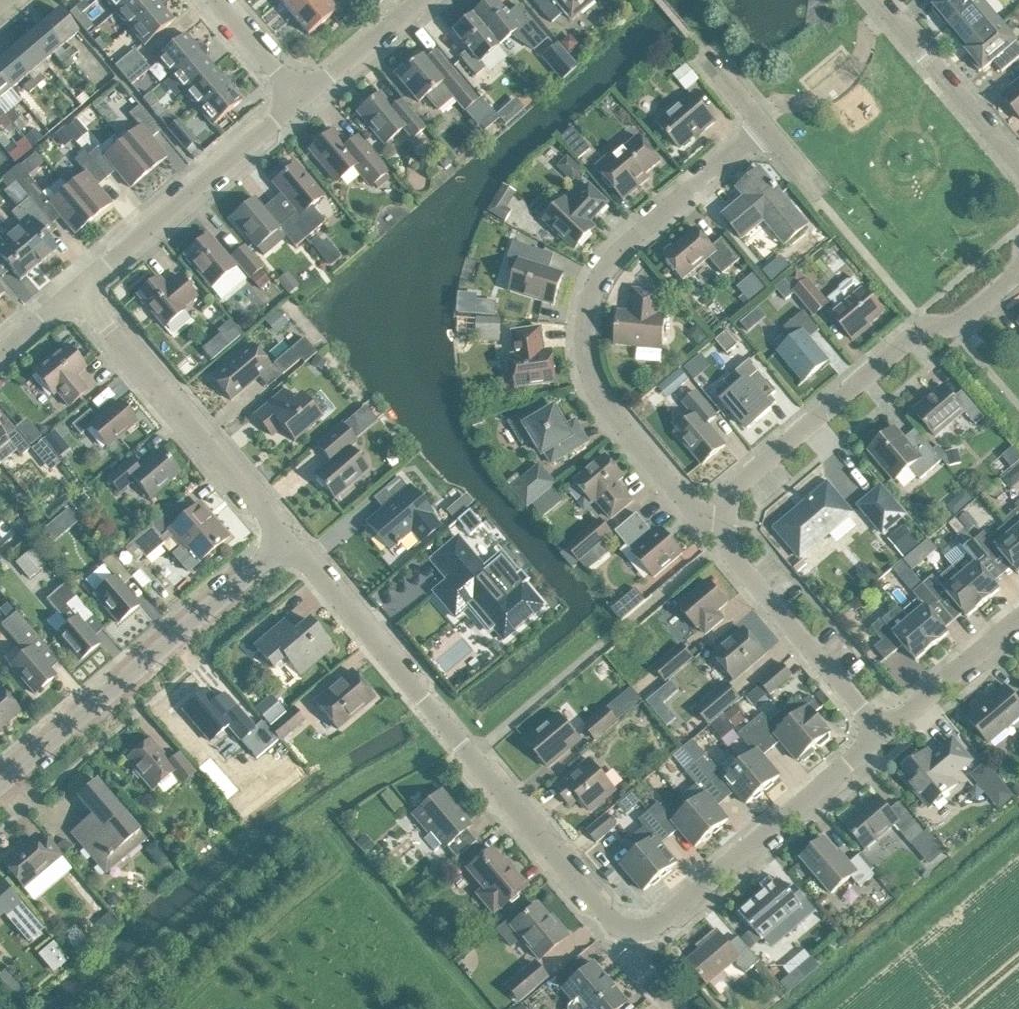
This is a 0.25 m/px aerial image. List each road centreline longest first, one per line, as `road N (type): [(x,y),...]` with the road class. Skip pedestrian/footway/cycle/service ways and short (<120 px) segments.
road 1 (residential): [(724,546),(608,417),(589,377),(585,330),(618,256),(762,130)]
road 2 (residential): [(637,931),(604,919),(293,541)]
road 3 (residential): [(724,546),(729,492),(910,335),(951,328),(1018,270)]
road 4 (residential): [(293,541),(0,788)]
road 5 (residential): [(293,541),(79,291)]
road 6 (residential): [(637,931),(671,912),(877,738)]
road 7 (unclassified): [(79,291),(299,101)]
road 8 (residential): [(877,738),(724,546)]
road 9 (residential): [(1018,170),(873,0)]
road 10 (residential): [(877,738),(1018,619)]
road 11 (unclassified): [(299,101),(416,0)]
road 12 (residential): [(299,101),(217,0)]

